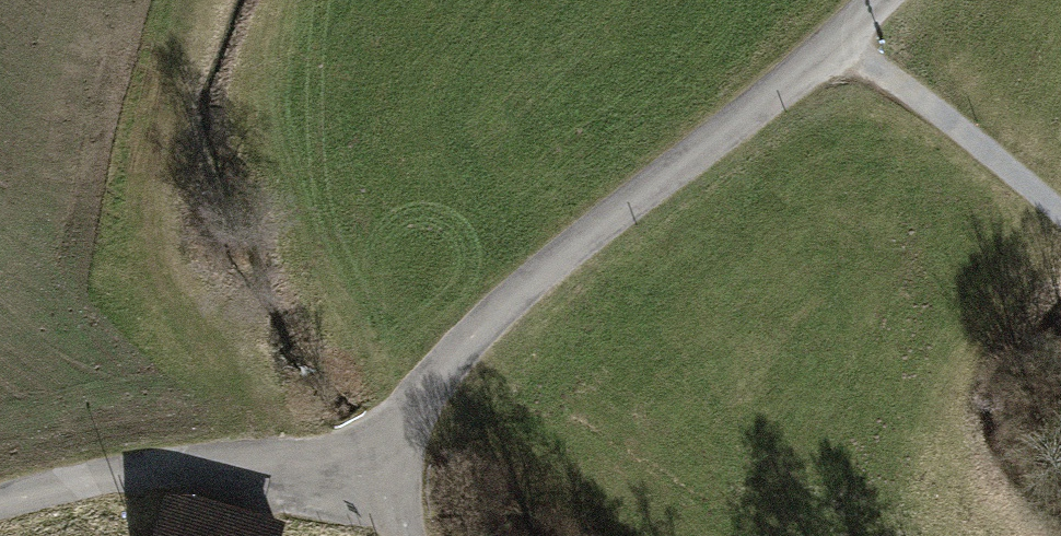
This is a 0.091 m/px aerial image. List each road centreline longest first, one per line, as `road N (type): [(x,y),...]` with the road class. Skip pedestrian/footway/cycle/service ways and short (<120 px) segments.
road 1 (unclassified): [(391,461),(422,395),(465,338),(562,252),(833,43),(872,0)]
road 2 (unclassified): [(0,506),(123,475),(391,461)]
road 3 (track): [(1060,214),(892,77),(833,43)]

